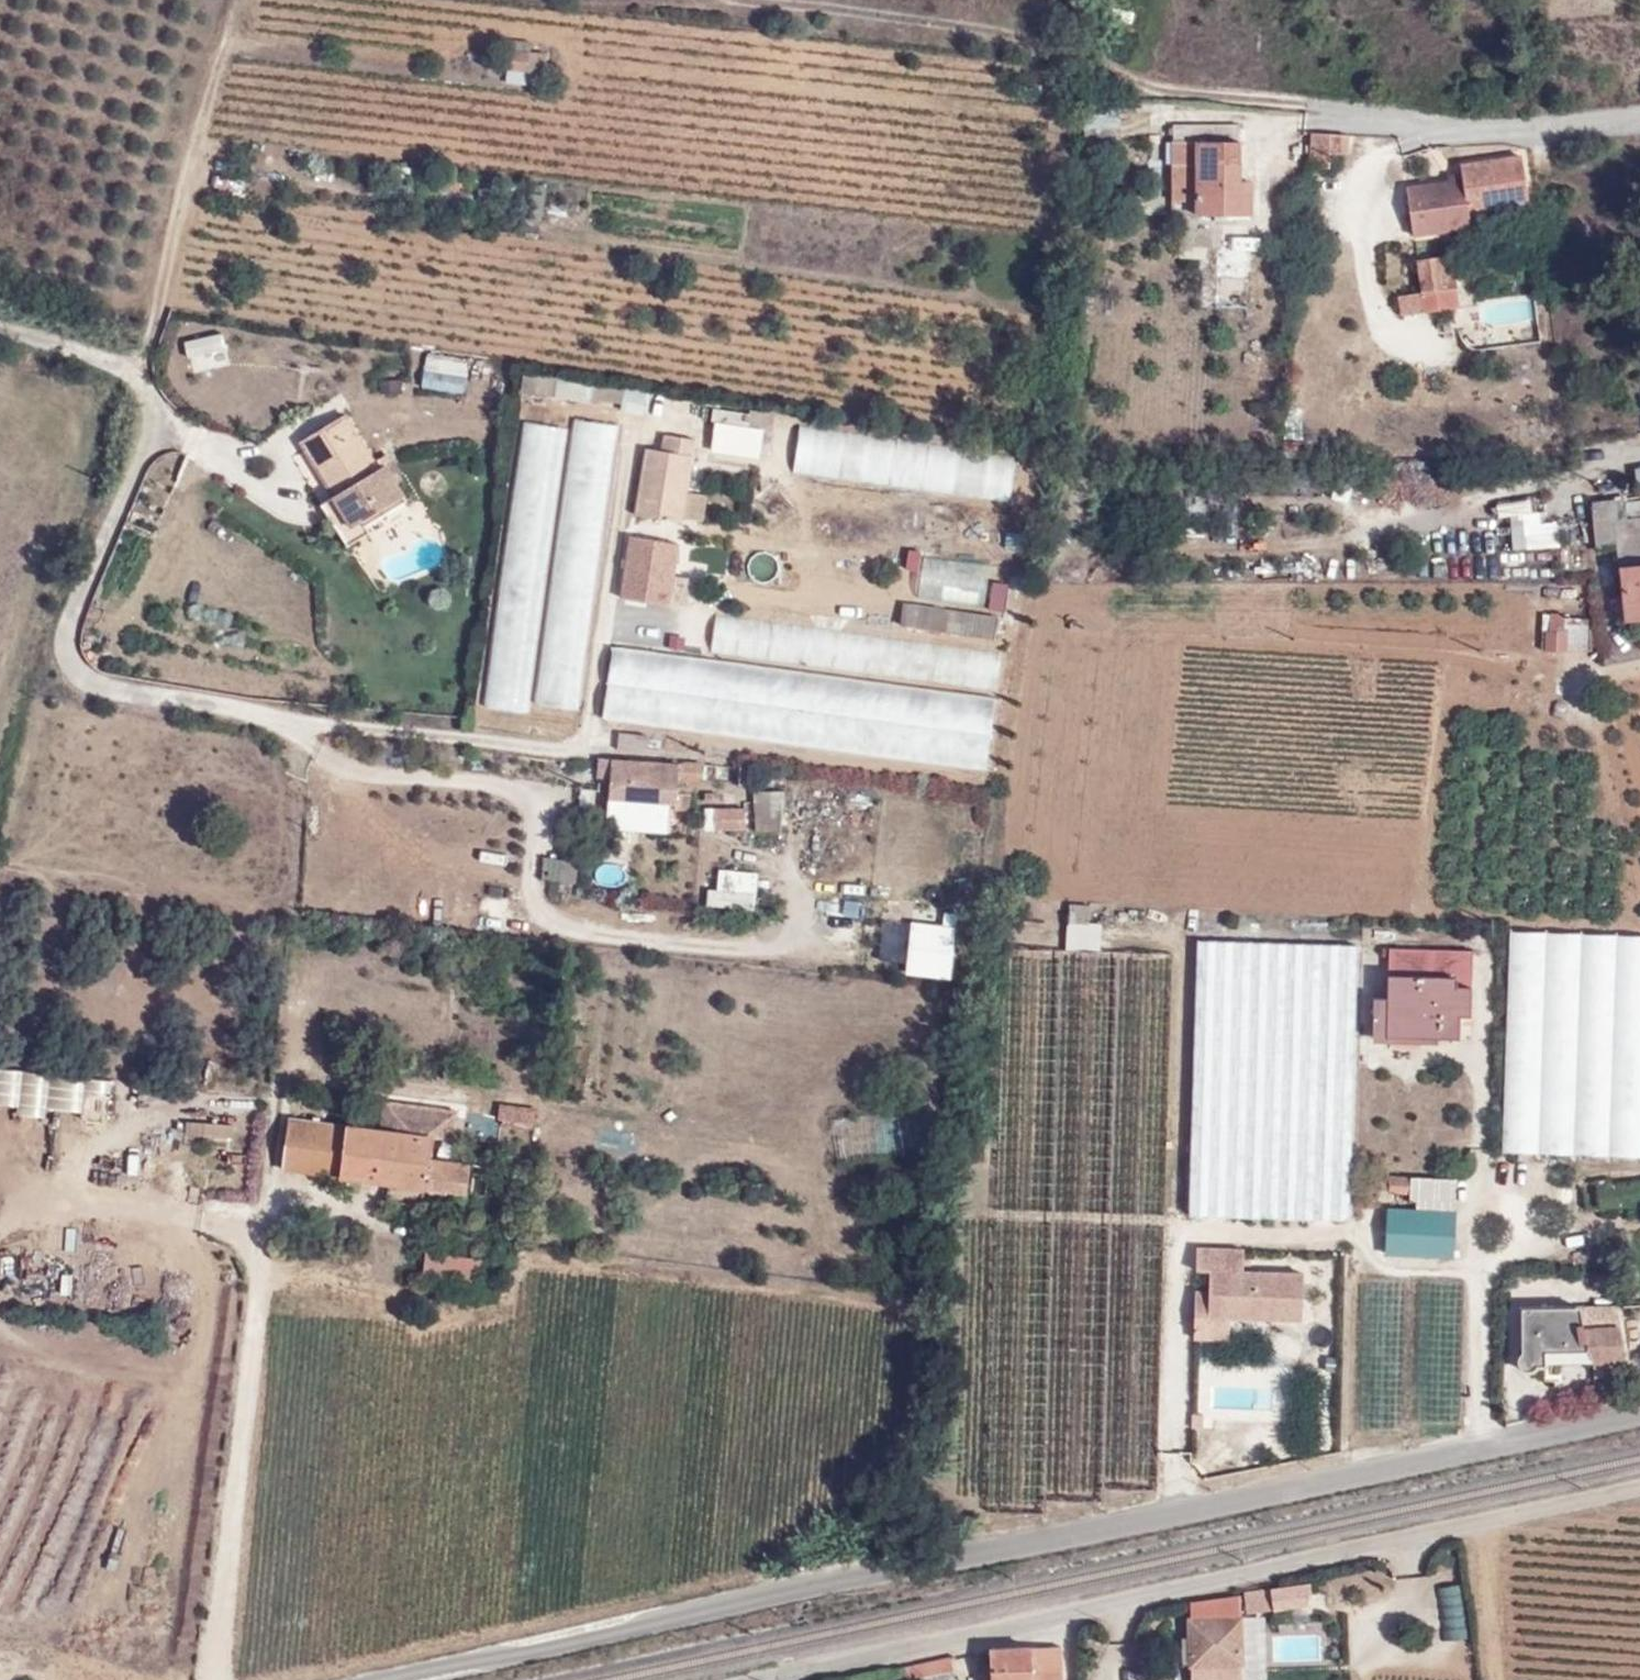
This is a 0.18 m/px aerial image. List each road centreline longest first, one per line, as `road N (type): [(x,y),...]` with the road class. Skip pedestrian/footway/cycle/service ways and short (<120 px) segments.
road 1 (unclassified): [(1639,1412),(404,1679)]
road 2 (residential): [(791,1679),(1639,1492)]

